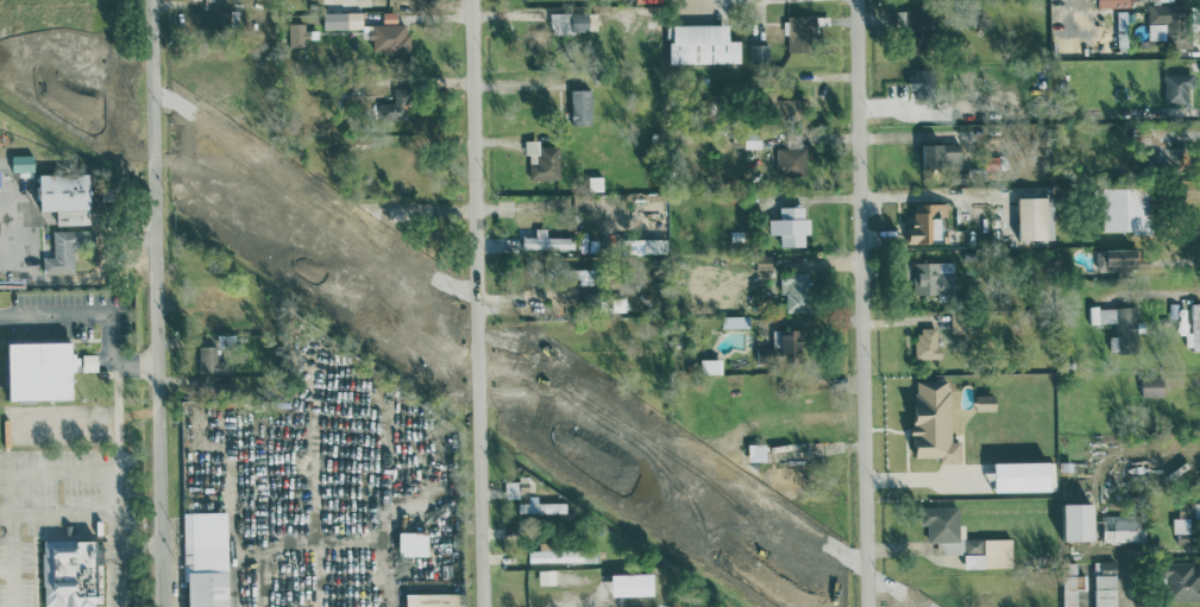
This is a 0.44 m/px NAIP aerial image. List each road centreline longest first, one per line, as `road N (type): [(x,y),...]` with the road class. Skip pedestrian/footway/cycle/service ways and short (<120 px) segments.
road 1 (residential): [(472,0),(483,606)]
road 2 (residential): [(857,0),(867,606)]
road 3 (residential): [(153,0),(158,606)]

